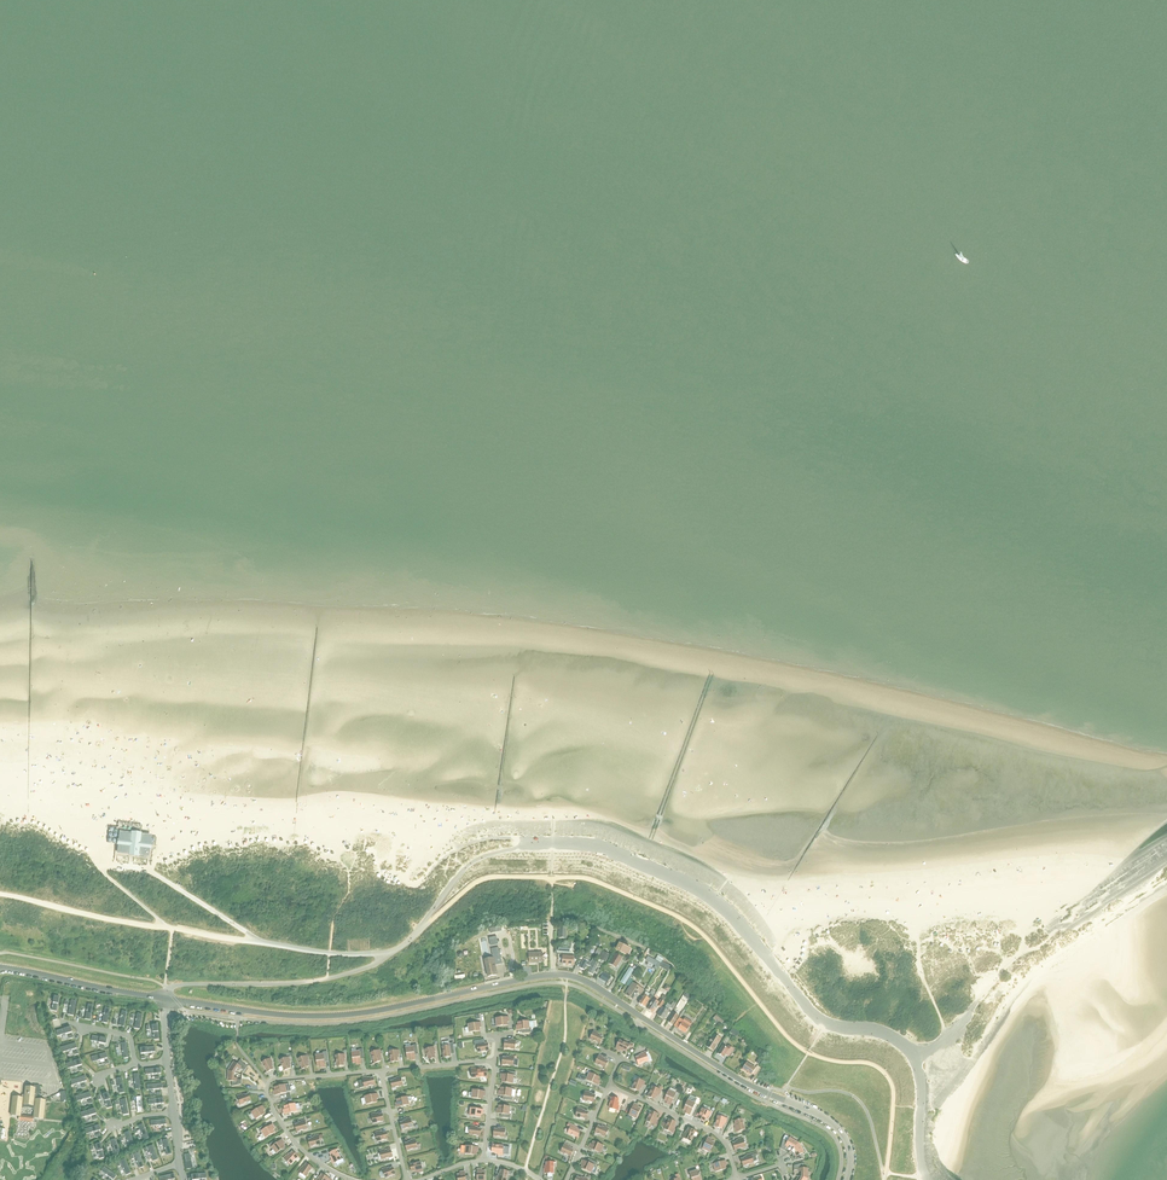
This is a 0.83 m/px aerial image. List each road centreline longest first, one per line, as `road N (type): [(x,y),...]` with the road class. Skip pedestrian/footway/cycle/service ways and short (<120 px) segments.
road 1 (unclassified): [(847,1179),(849,1148),(833,1124),(750,1085),(572,977),(304,1016),(0,967)]

